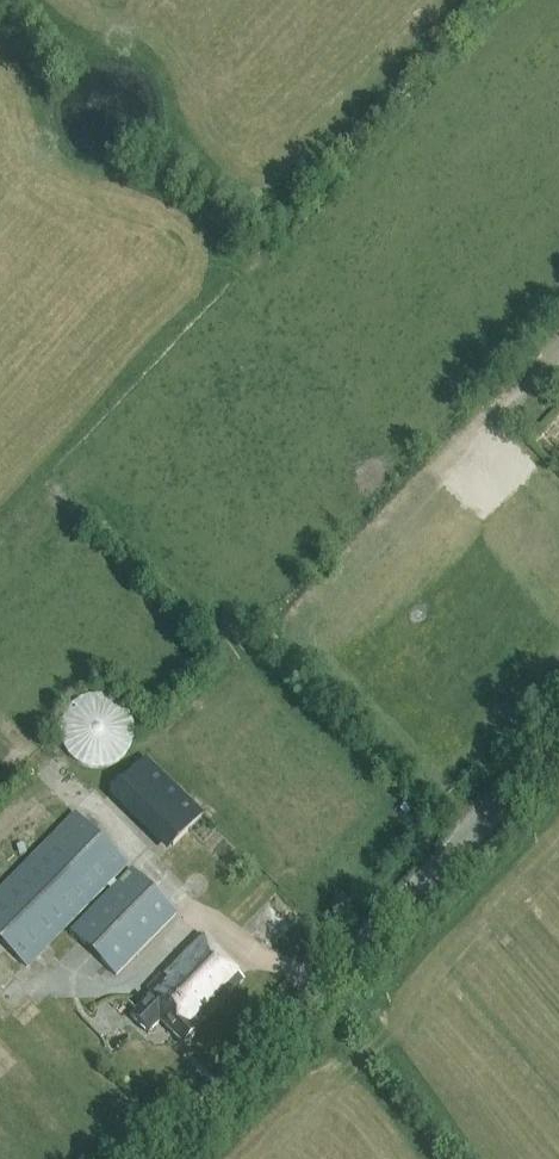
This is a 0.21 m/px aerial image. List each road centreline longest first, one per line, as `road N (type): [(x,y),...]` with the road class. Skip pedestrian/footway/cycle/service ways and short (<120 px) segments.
road 1 (unclassified): [(153,1158),(558,743)]

